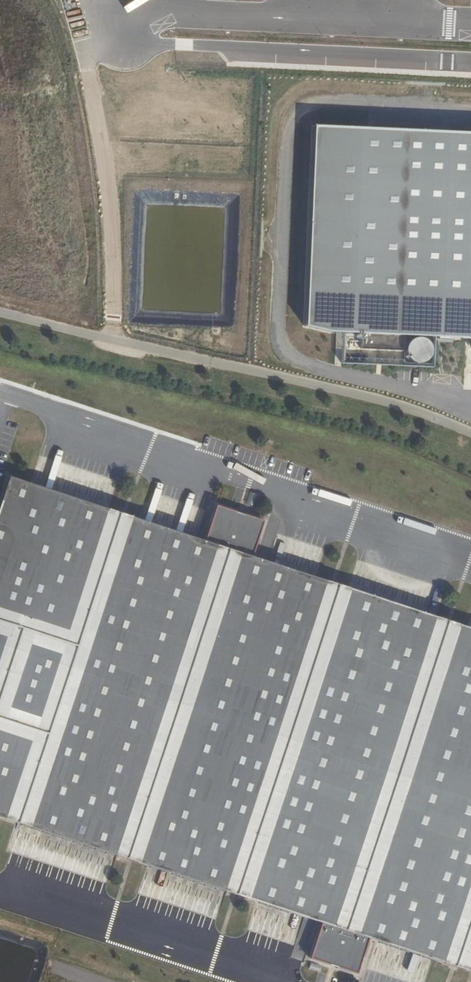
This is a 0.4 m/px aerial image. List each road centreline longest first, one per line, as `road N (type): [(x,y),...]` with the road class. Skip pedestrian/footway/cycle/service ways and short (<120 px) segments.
road 1 (residential): [(0,313),(370,399),(470,434)]

